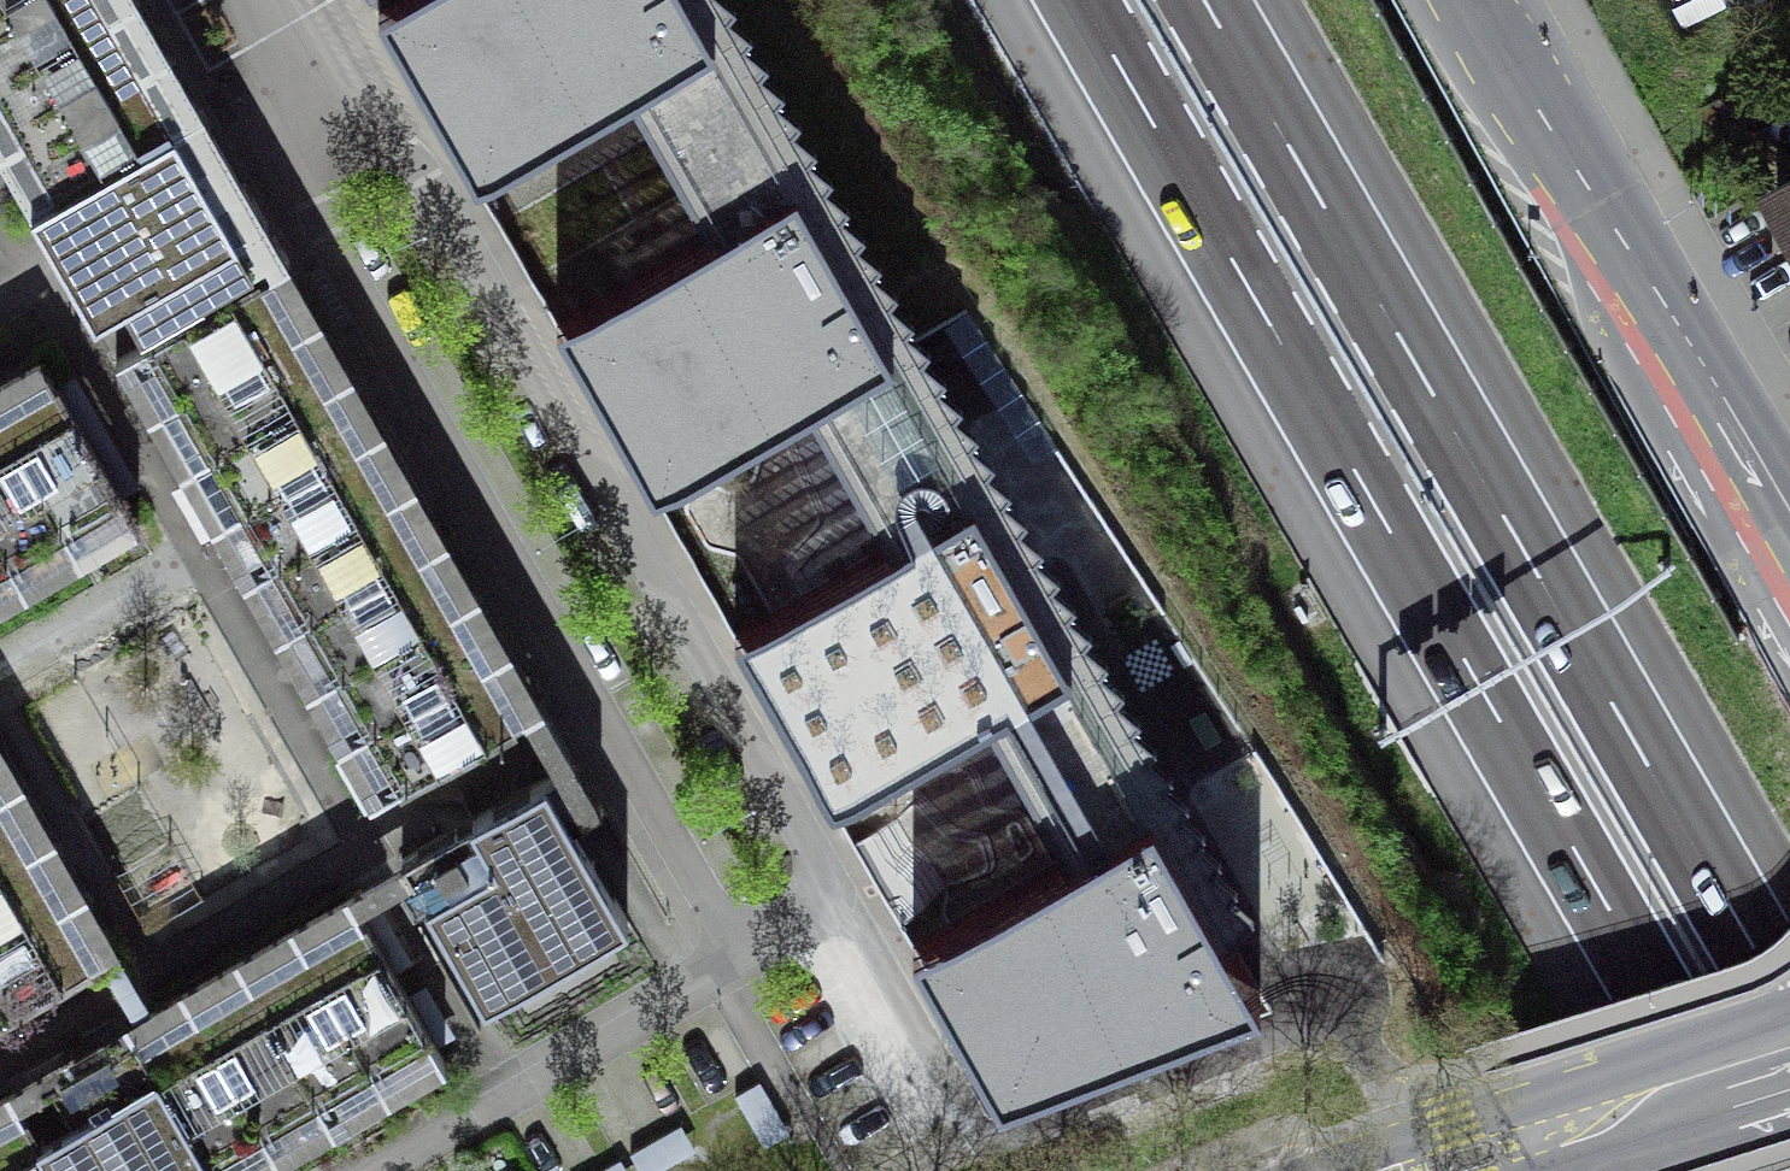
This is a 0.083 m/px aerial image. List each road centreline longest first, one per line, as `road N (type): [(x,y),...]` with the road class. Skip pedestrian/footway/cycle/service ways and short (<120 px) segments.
road 1 (motorway): [(1081,0),(1761,1170)]
road 2 (motorway): [(1789,1009),(1205,0)]
road 3 (residential): [(323,103),(328,214),(342,258),(740,952)]
road 4 (residential): [(842,887),(448,196),(416,163),(323,103)]
road 5 (residential): [(1789,541),(1474,0)]
road 6 (secondary): [(1421,1170),(1789,1059)]
road 7 (residential): [(991,1147),(842,887)]
road 8 (residential): [(740,952),(508,1091)]
road 9 (residential): [(842,887),(740,952)]

